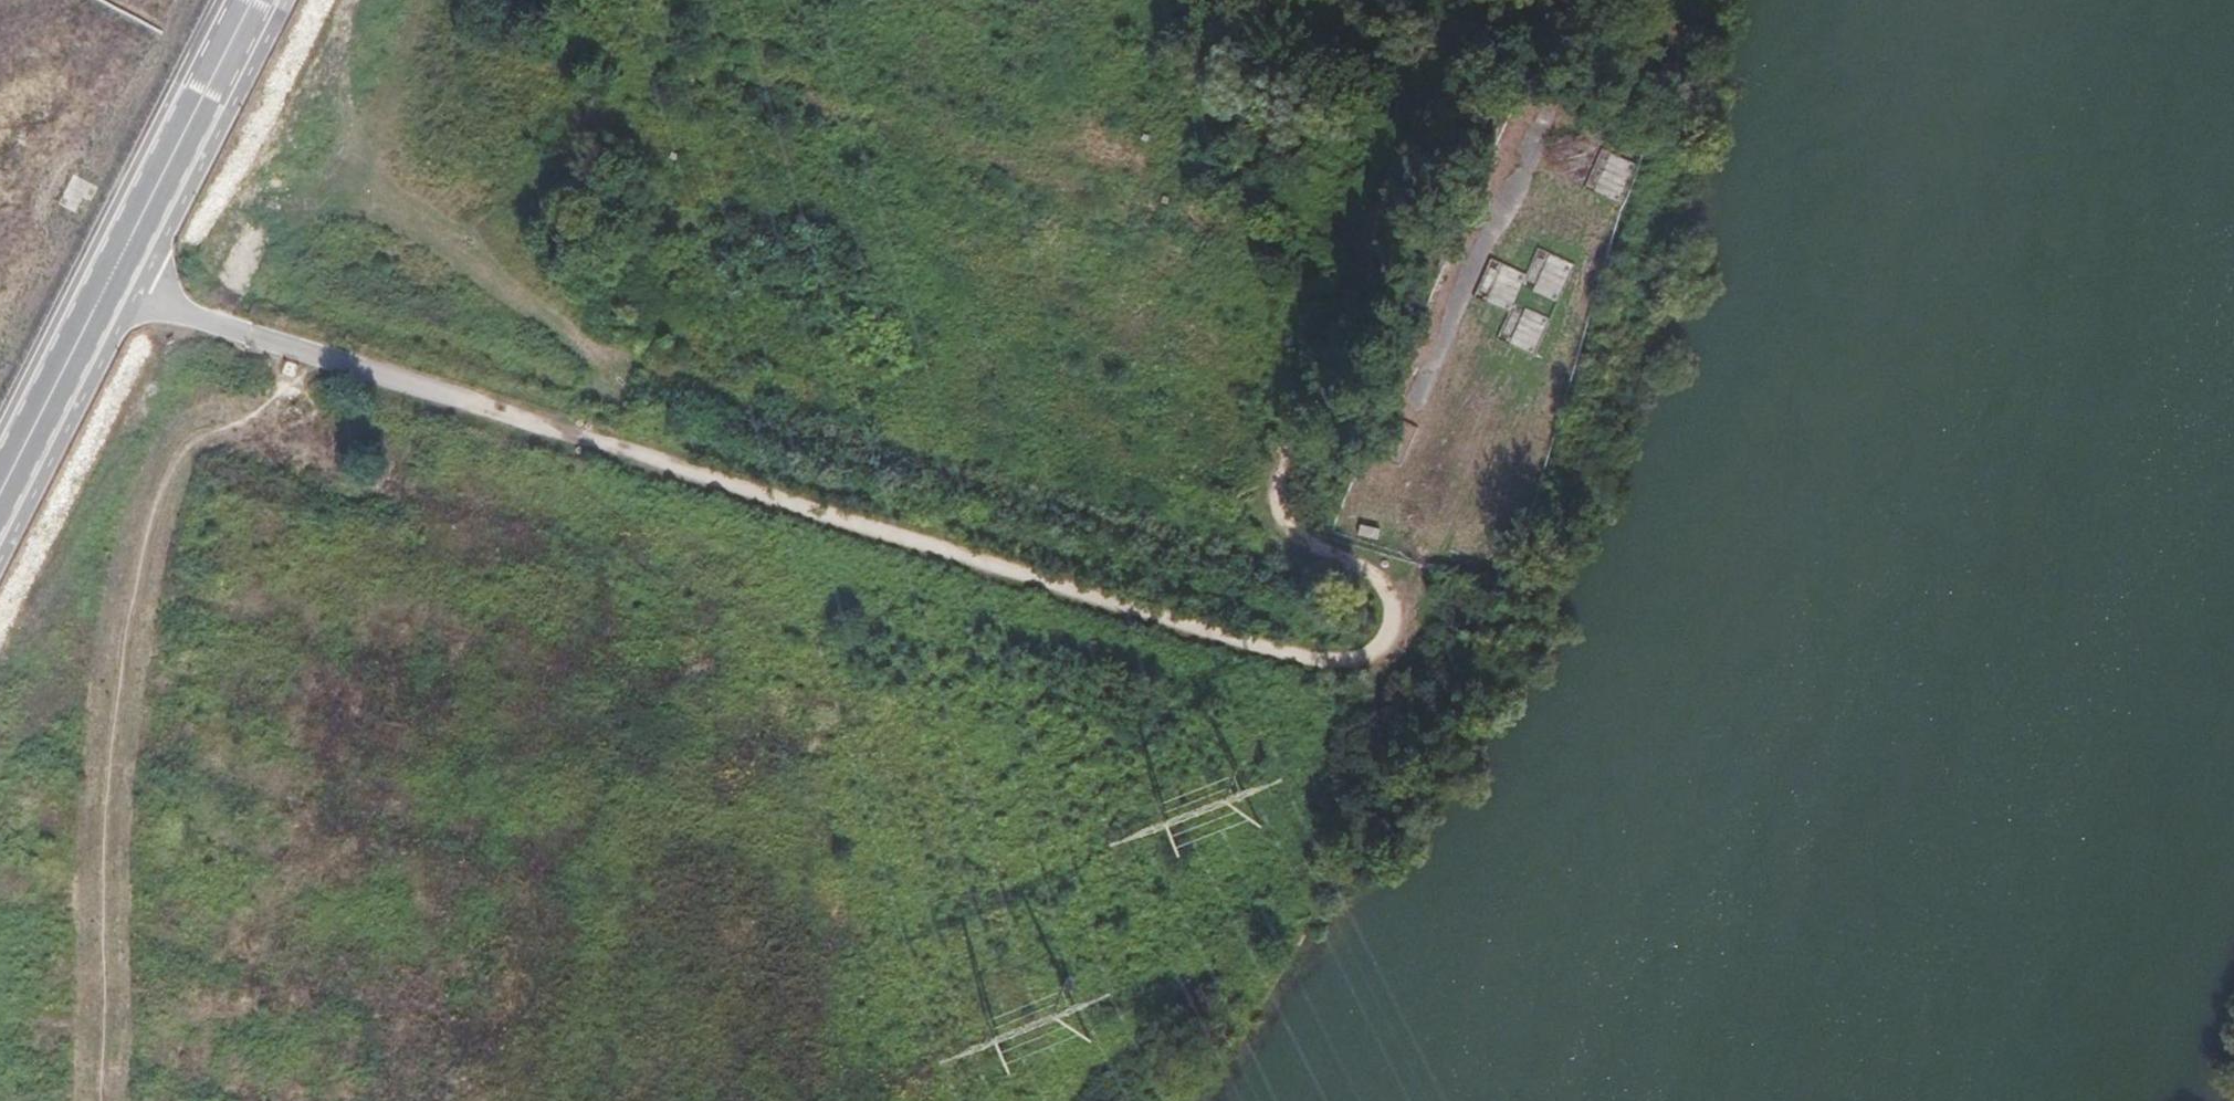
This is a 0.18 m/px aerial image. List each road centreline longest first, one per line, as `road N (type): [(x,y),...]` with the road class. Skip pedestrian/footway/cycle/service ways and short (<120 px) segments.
road 1 (unclassified): [(252,0),(0,495)]

